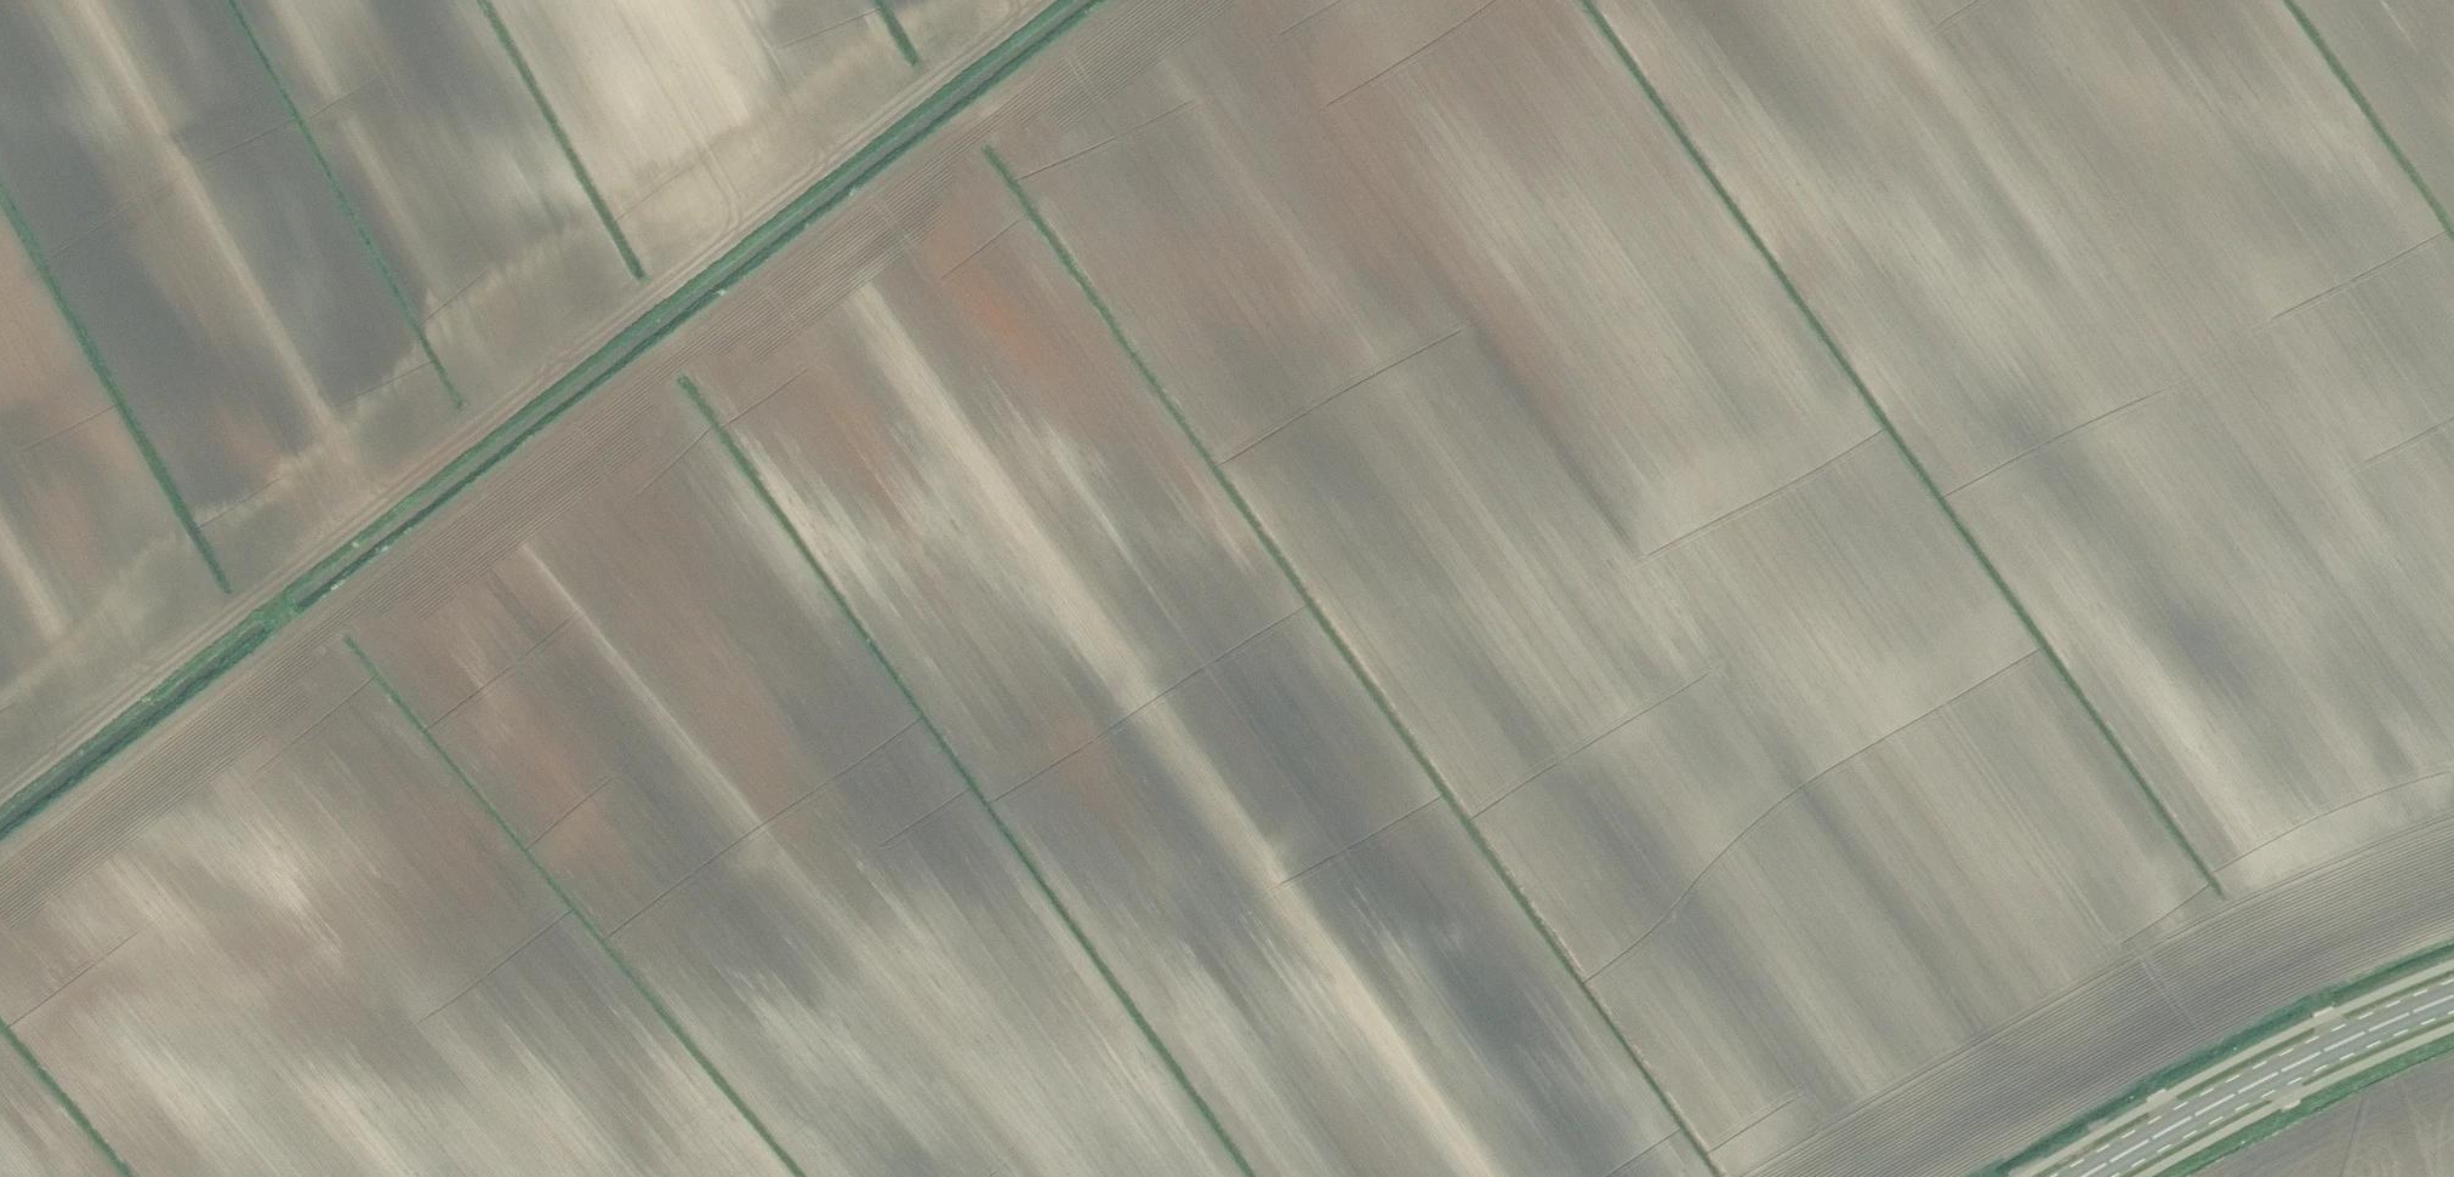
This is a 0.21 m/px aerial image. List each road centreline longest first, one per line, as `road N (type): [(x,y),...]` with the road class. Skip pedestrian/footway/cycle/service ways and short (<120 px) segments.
road 1 (primary): [(2083,1176),(2308,1058),(2453,996)]

